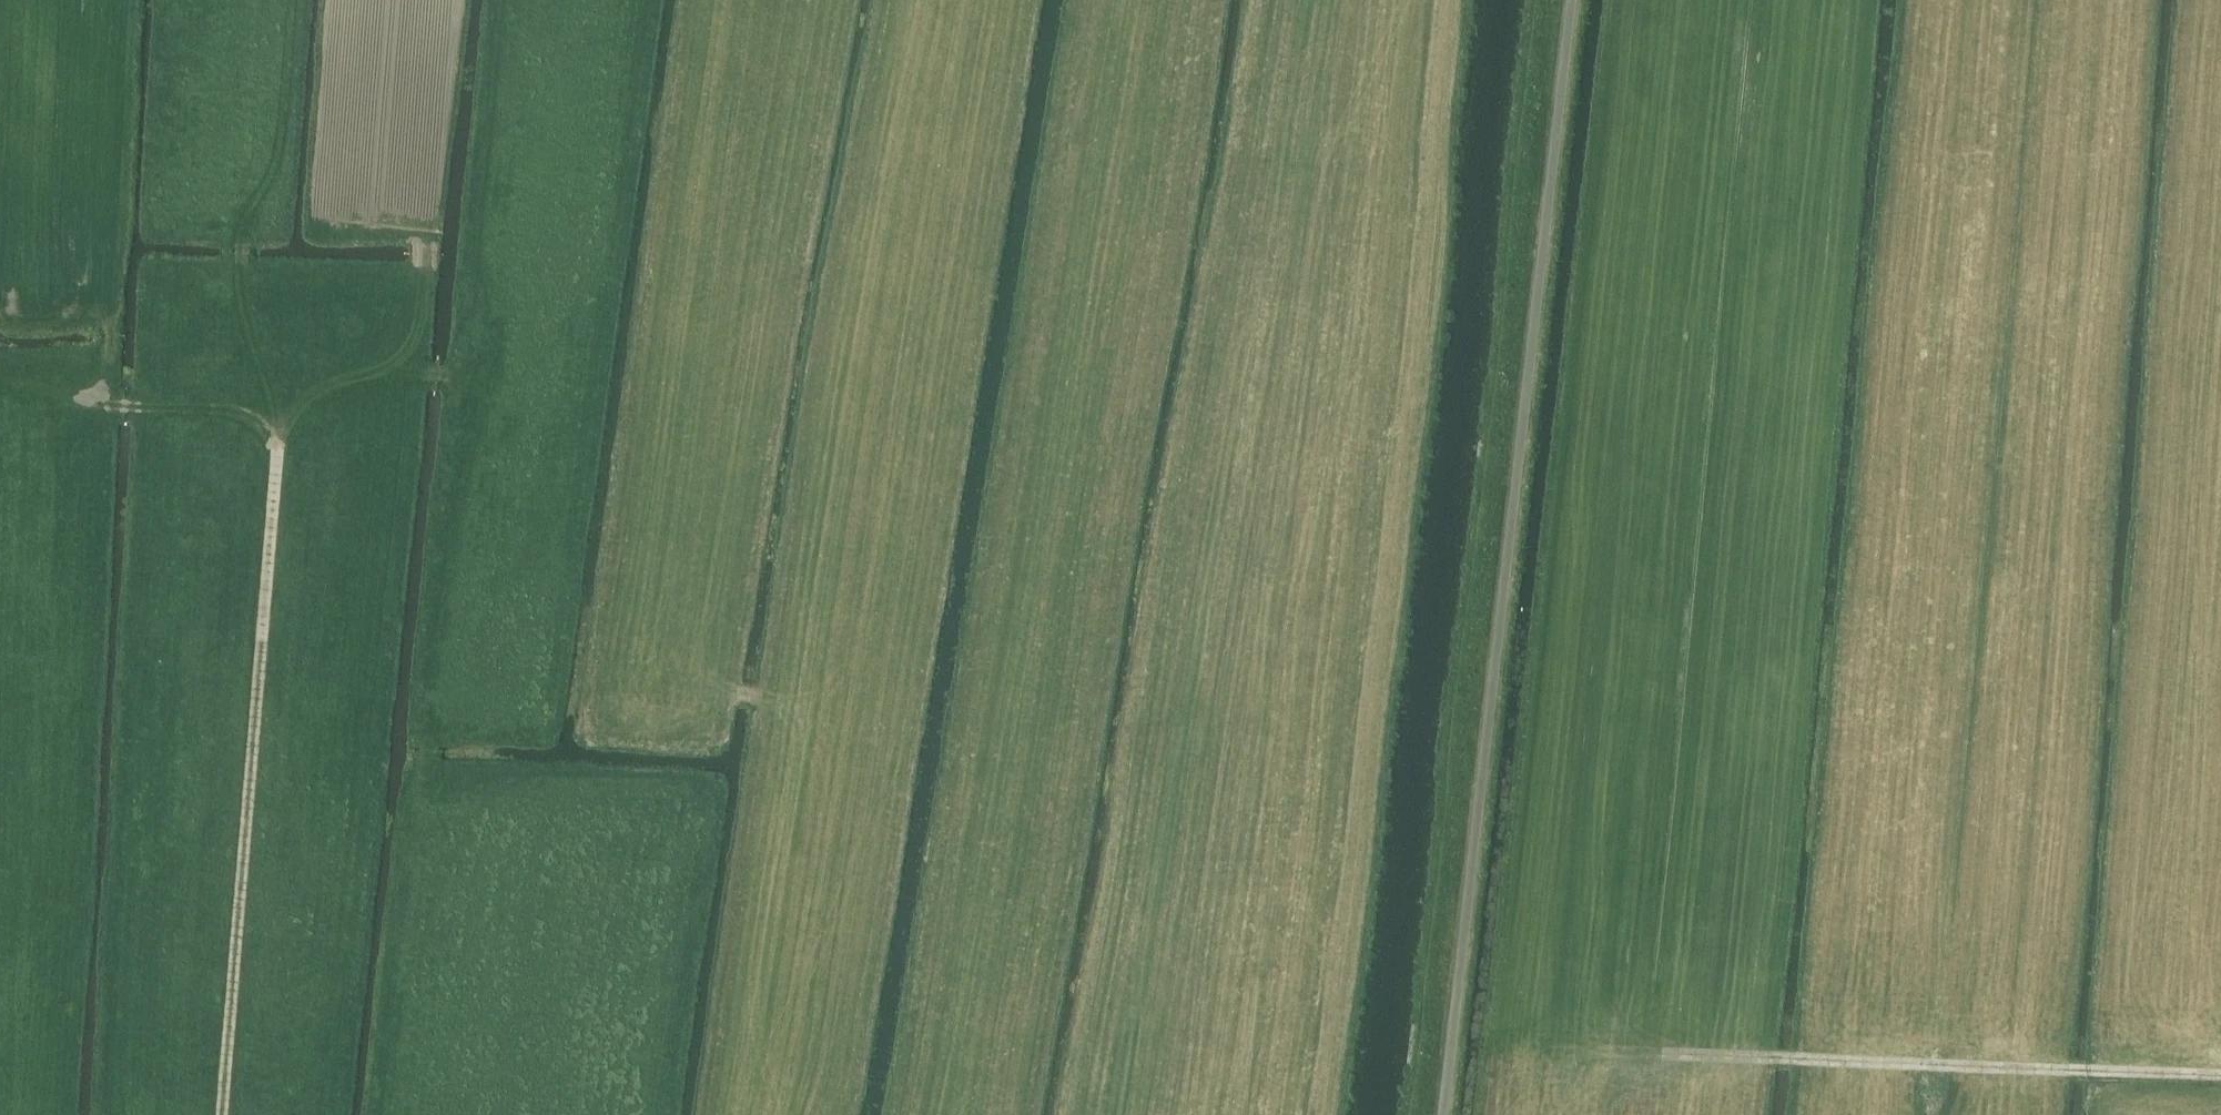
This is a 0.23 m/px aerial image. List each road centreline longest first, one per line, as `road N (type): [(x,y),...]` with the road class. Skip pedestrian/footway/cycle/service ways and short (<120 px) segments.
road 1 (track): [(221,1114),(277,450)]
road 2 (track): [(2220,1077),(1662,1057)]

